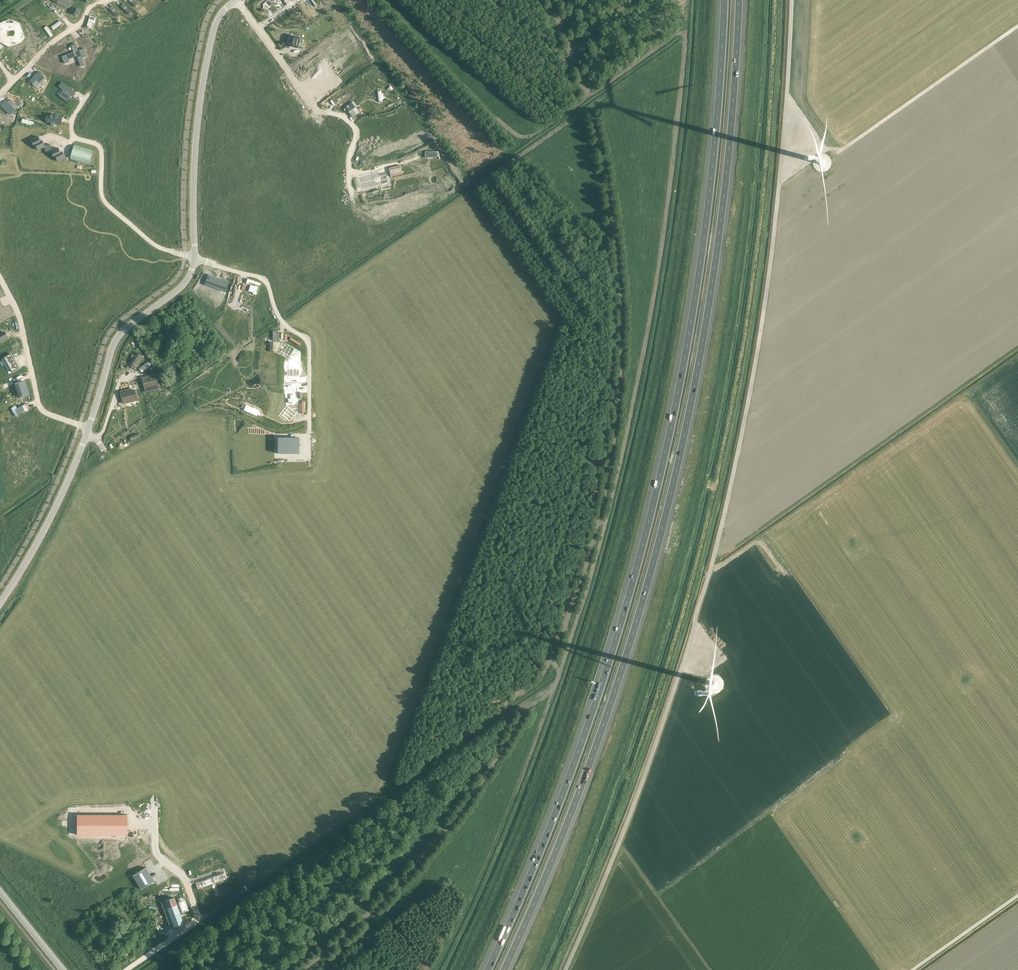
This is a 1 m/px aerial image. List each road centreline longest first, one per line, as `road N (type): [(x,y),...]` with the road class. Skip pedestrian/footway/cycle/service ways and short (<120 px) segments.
road 1 (motorway): [(724,0),(701,255),(653,500),(591,713),(485,969)]
road 2 (motorway): [(506,969),(585,789),(671,503),(718,259),(741,0)]
road 3 (residential): [(310,465),(307,339),(282,322),(264,279),(195,259)]
road 4 (tertiary): [(195,259),(202,88),(214,29),(235,0)]
road 5 (residential): [(195,259),(162,249),(102,198),(100,147),(69,129),(88,92)]
road 6 (tertiary): [(88,431),(116,341),(183,284),(195,259)]
road 7 (tertiary): [(0,603),(88,431)]
road 8 (residential): [(88,431),(38,405),(18,310),(0,278)]
road 9 (residential): [(161,860),(185,876),(199,921),(127,969)]
road 10 (residential): [(0,94),(81,24),(88,8),(107,0)]
road 11 (residential): [(325,112),(237,0)]
road 12 (track): [(1017,895),(911,969)]

